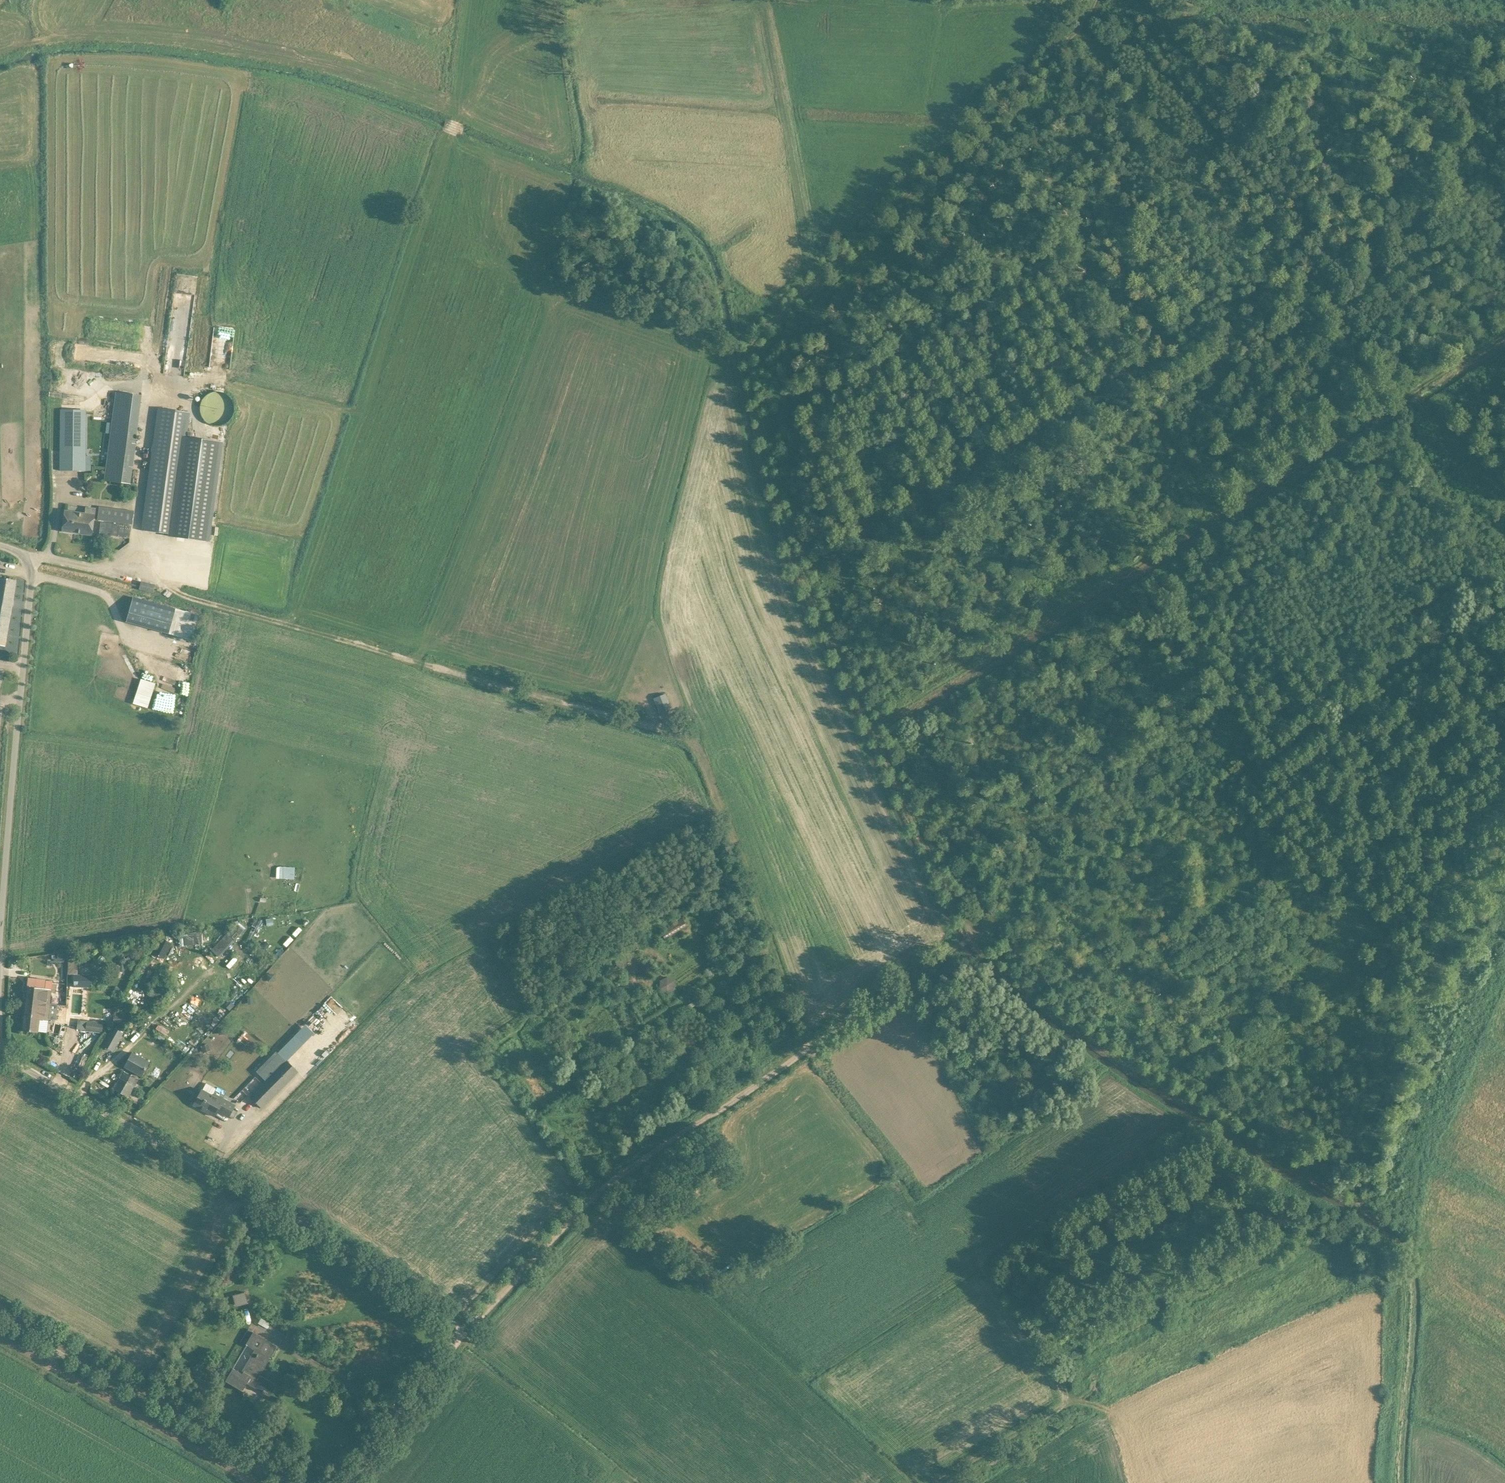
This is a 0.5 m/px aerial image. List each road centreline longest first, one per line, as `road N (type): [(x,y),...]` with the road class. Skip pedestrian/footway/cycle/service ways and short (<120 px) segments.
road 1 (track): [(1077,32),(758,335),(748,369),(769,465),(800,571),(961,917),(996,970),(1405,1238)]
road 2 (track): [(772,947),(702,757),(684,737),(158,582)]
road 3 (track): [(1504,334),(873,723)]
road 4 (unclassified): [(349,1482),(464,1334),(336,1241),(0,1046)]
road 5 (track): [(958,946),(590,1196),(464,1334)]
road 6 (unclassified): [(0,936),(31,575),(21,554),(0,546)]
road 7 (tertiary): [(286,1482),(237,1446),(0,1312)]
road 8 (track): [(822,276),(806,244),(763,16)]
road 9 (track): [(1393,1230),(1385,1251),(1406,1306),(1391,1482)]
road 10 (track): [(1103,1412),(1068,1395),(986,1268)]
road 11 (track): [(934,1482),(1068,1395)]
road 12 (track): [(772,947),(647,1024)]
road 13 (track): [(590,1196),(706,1284)]

